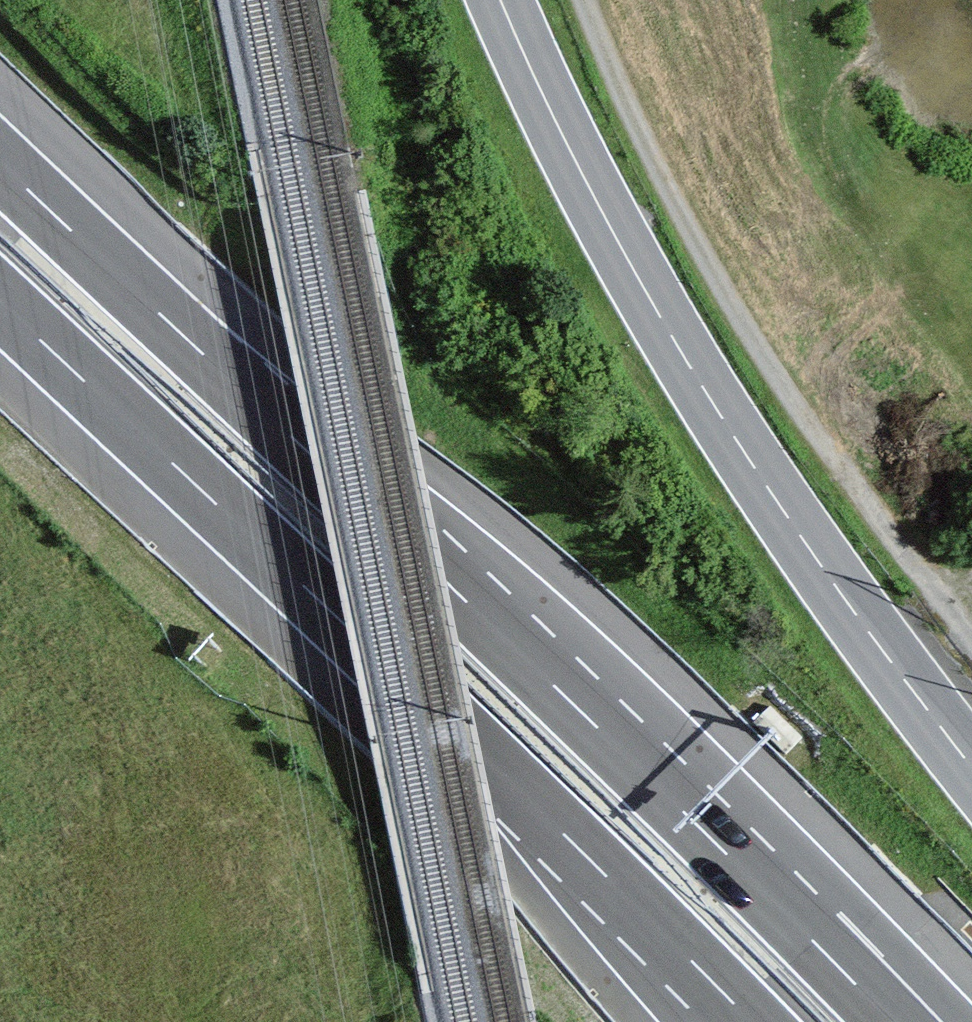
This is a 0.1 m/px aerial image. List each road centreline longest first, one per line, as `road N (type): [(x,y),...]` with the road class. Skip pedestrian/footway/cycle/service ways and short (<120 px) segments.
road 1 (motorway): [(891,1021),(551,683),(0,163)]
road 2 (motorway): [(0,302),(751,1021)]
road 3 (tertiary): [(971,767),(843,597),(711,400),(579,168),(501,0)]
road 4 (track): [(723,295),(584,0)]

